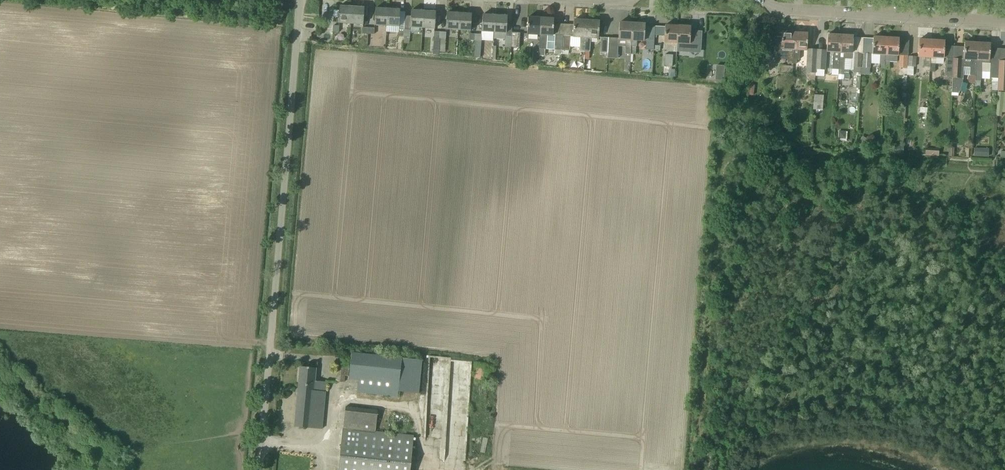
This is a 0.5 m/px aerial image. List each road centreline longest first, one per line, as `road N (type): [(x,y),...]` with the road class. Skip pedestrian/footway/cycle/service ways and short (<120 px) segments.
road 1 (unclassified): [(258,469),(300,0)]
road 2 (residential): [(1004,22),(784,11),(765,0)]

